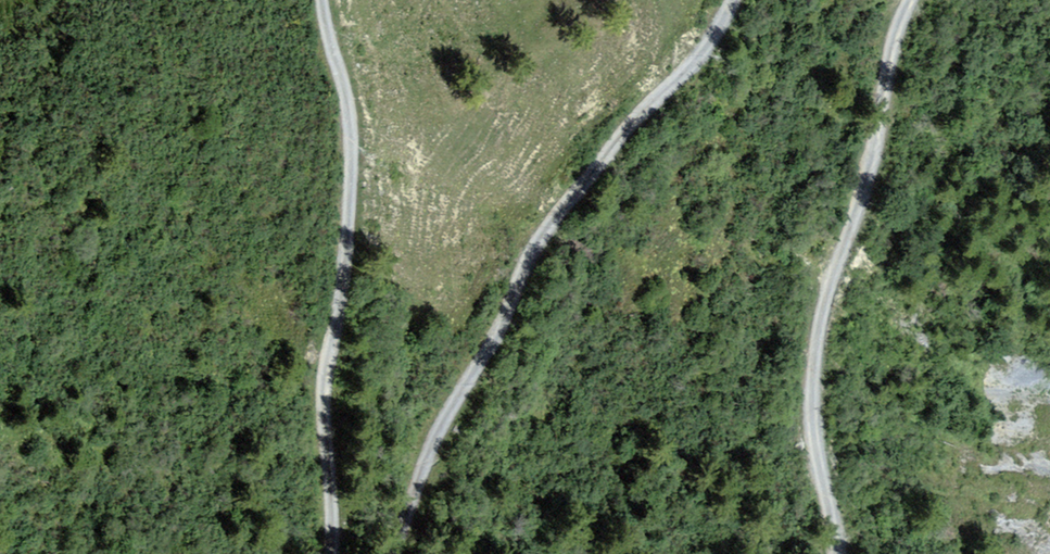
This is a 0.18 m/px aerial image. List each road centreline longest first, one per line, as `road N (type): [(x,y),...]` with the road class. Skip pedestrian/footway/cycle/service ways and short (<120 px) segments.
road 1 (track): [(740,0),(714,42),(615,148),(542,242),(440,434),(401,553)]
road 2 (track): [(846,553),(816,396),(831,308),(868,210),(892,65),(916,0)]
road 3 (track): [(323,0),(348,94),(353,150),(324,388),(331,553)]

